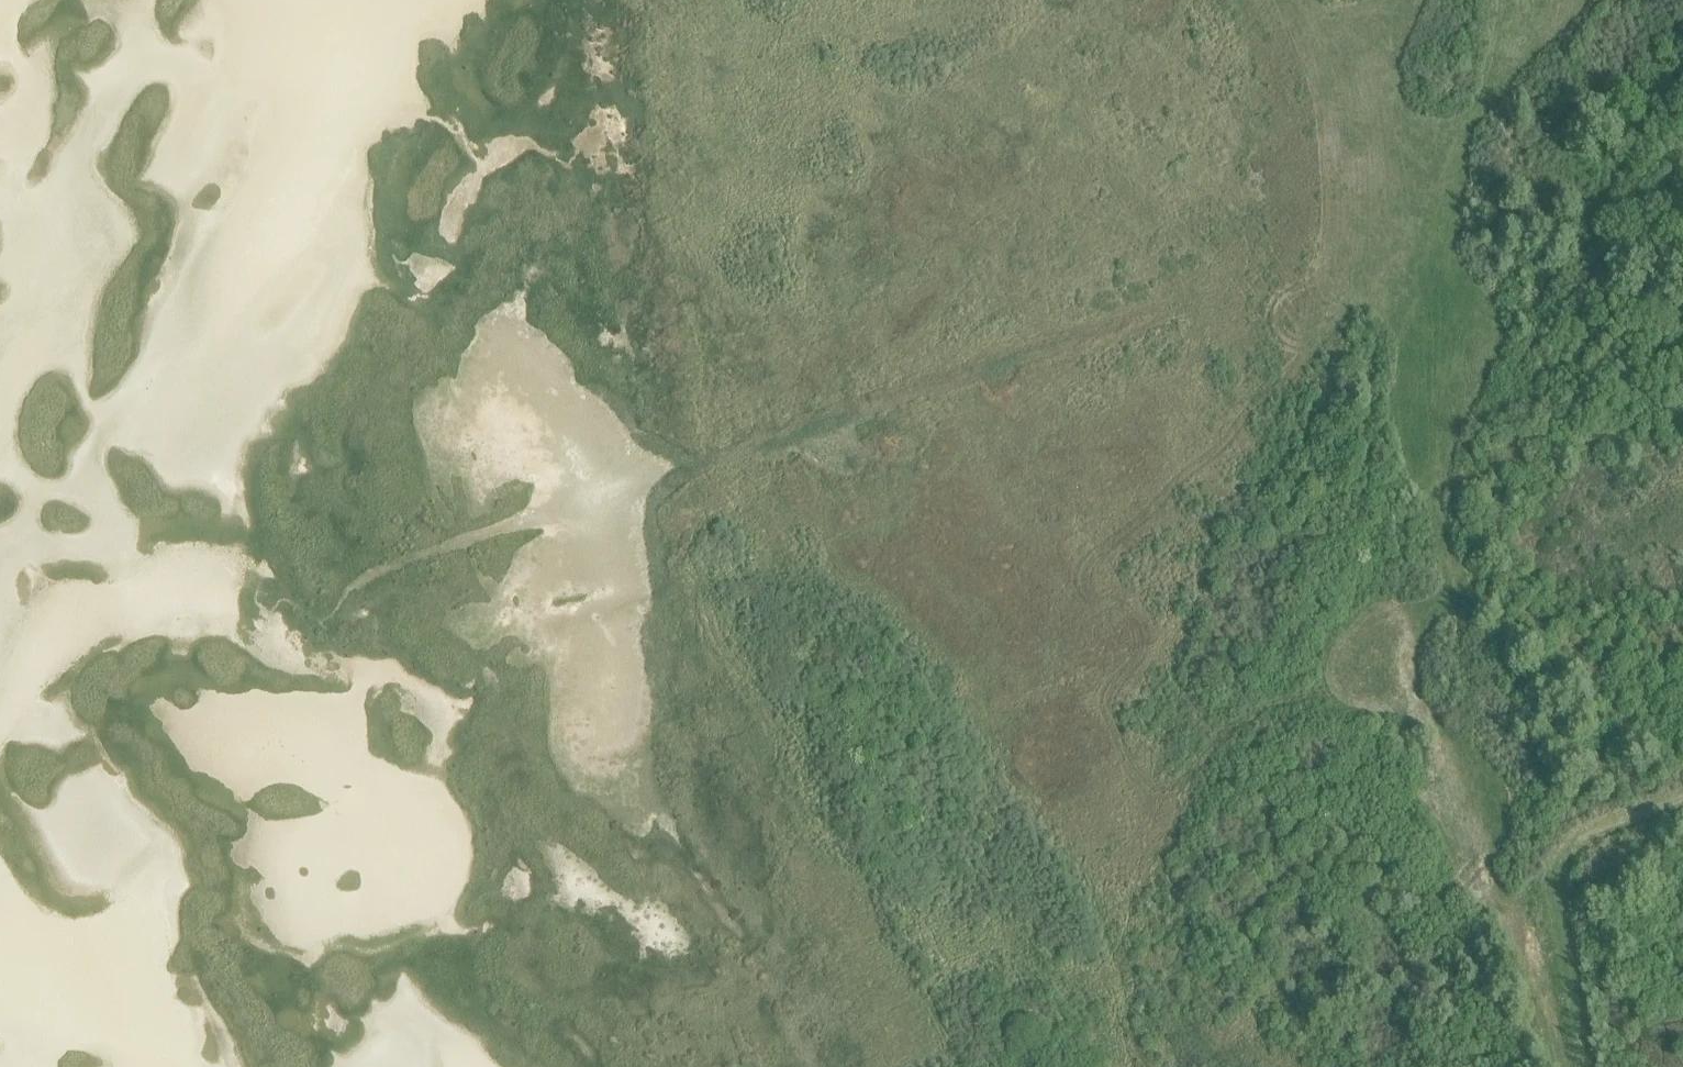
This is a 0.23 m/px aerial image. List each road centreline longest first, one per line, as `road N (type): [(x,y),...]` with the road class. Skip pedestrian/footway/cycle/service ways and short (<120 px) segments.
road 1 (track): [(1682,798),(1578,835),(1550,884),(1586,1066)]

